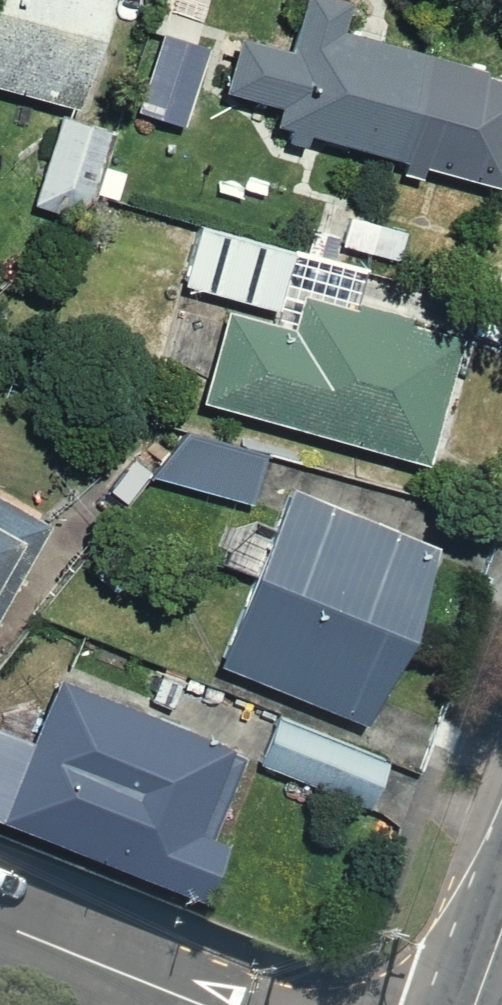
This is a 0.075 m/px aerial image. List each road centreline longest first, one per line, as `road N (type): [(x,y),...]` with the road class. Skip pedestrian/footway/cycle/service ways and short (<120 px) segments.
road 1 (residential): [(191,1004),(0,924)]

